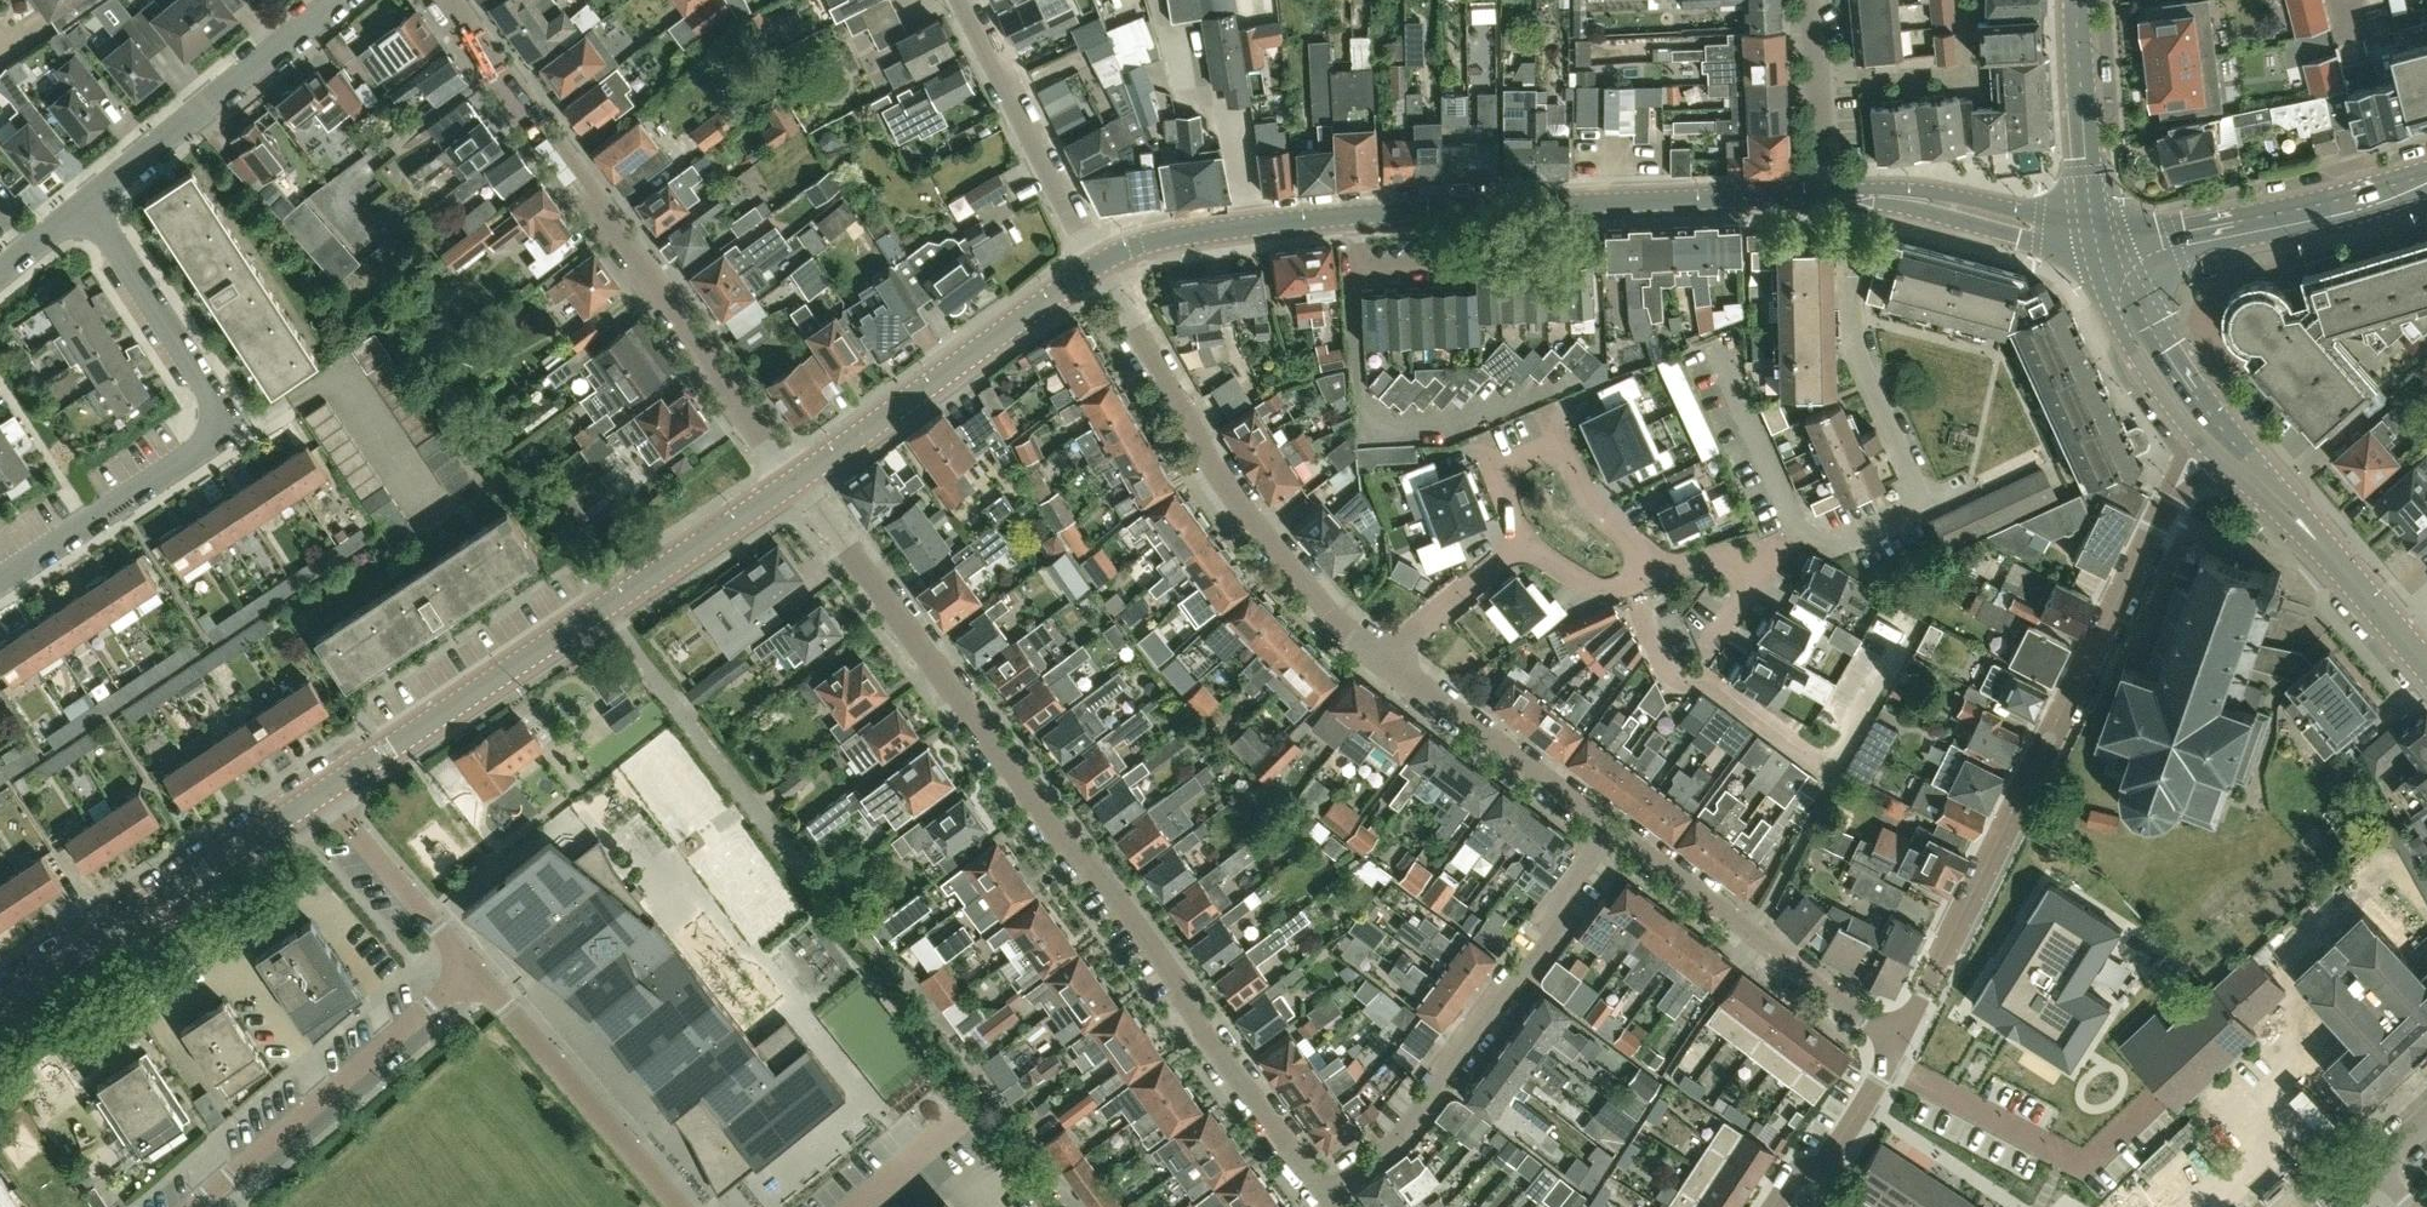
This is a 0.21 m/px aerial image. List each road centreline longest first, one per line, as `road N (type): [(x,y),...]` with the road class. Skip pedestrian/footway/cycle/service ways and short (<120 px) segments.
road 1 (residential): [(1324,1193),(1188,1009),(1187,990),(1094,865),(1077,859),(797,477)]
road 2 (tertiary): [(1097,264),(1160,240),(1269,223),(1820,194)]
road 3 (residential): [(1898,1042),(2174,489),(2218,434)]
road 4 (residential): [(797,477),(443,0)]
road 5 (tertiary): [(325,792),(797,477)]
road 6 (residential): [(0,582),(209,443),(220,426),(216,405),(84,204)]
road 7 (residential): [(1383,656),(1336,621),(1236,500),(1097,264)]
road 8 (residential): [(1324,1193),(1411,1123),(1559,922),(1545,912),(1607,828)]
road 9 (residential): [(1785,542),(1802,534),(1829,546),(1904,517),(1918,488),(1853,346),(1851,195)]
road 10 (tertiary): [(0,1010),(325,792)]
road 11 (tertiary): [(797,477),(1097,264)]
road 12 (residential): [(190,1206),(469,971)]
road 13 (residential): [(1522,543),(1491,465),(1561,435),(1592,505),(1663,569)]
road 14 (residential): [(346,0),(84,204)]
road 15 (secondary): [(2106,239),(2426,176)]
road 16 (residential): [(469,971),(681,1206)]
road 17 (secondary): [(2218,434),(2426,665)]
road 18 (residential): [(1097,264),(962,0)]
road 19 (residential): [(1607,828),(1383,656)]
road 20 (residential): [(1834,772),(1711,683),(1671,674),(1637,604)]
road 21 (tertiary): [(1851,195),(2106,239)]
road 22 (tertiary): [(2106,239),(2086,141),(2075,0)]
road 23 (residential): [(469,971),(325,792)]
road 24 (secondary): [(2218,434),(2131,310),(2106,239)]
road 25 (residential): [(1773,1206),(1796,1173),(1821,1165),(1898,1042)]
road 26 (residential): [(1820,194),(1808,0)]
road 27 (residential): [(1753,935),(1834,772)]
road 28 (residential): [(1753,935),(1607,828)]
road 29 (residential): [(1898,1042),(1753,935)]
road 30 (residential): [(1383,656),(1522,543)]
road 31 (residential): [(1834,772),(1916,624)]
road 32 (residential): [(1663,569),(1612,591),(1591,587),(1522,543)]

